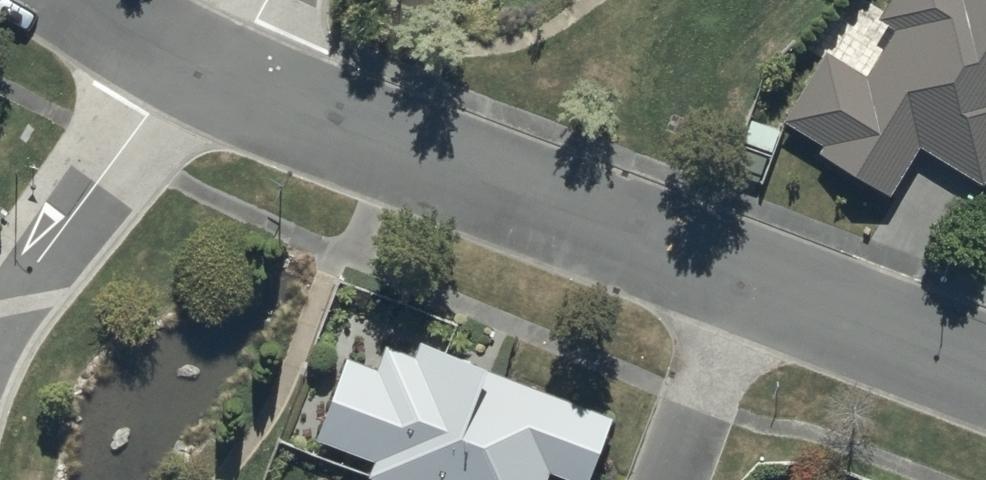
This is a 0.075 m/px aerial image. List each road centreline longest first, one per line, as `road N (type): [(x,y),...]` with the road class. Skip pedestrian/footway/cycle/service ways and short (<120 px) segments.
road 1 (residential): [(746,285),(204,73)]
road 2 (residential): [(0,334),(114,168),(204,73)]
road 3 (residential): [(985,378),(746,285)]
road 4 (residential): [(746,285),(672,479)]
road 5 (residential): [(204,73),(88,0)]

